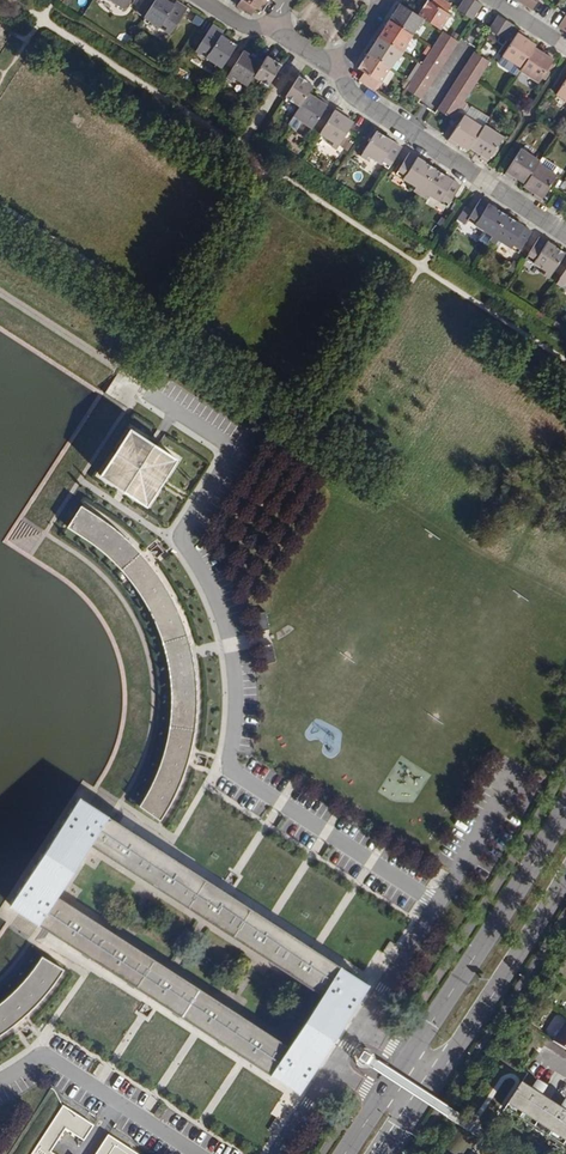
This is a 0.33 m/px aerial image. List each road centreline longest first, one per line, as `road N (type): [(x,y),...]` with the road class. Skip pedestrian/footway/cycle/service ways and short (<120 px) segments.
road 1 (residential): [(143,390),(237,450),(183,540),(226,630),(233,771),(437,902)]
road 2 (secondary): [(565,800),(411,1056)]
road 3 (residential): [(338,65),(347,91),(565,231)]
road 4 (secondary): [(439,1076),(565,871)]
road 5 (residential): [(0,1080),(43,1054),(197,1153)]
road 6 (residential): [(518,771),(437,902)]
road 7 (residential): [(437,902),(359,1027)]

